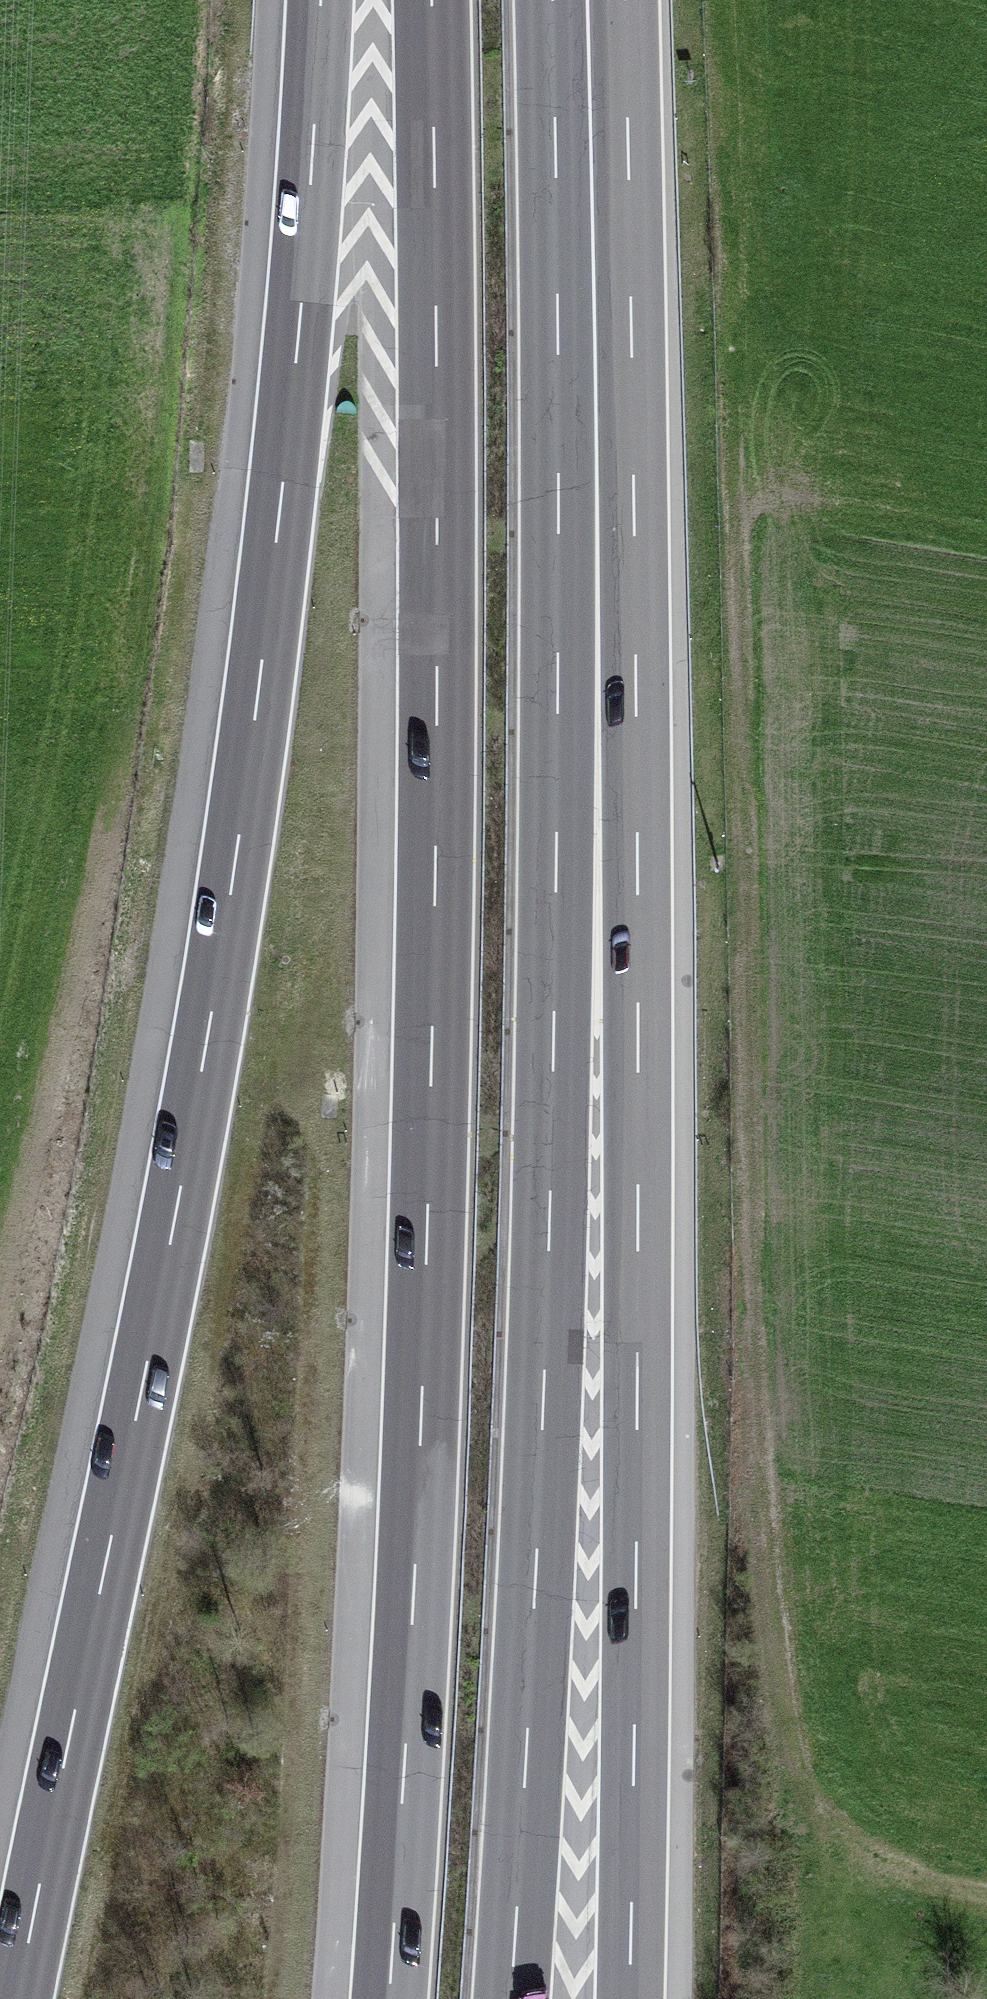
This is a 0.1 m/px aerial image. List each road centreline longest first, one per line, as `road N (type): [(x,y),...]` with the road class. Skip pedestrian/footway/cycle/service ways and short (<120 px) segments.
road 1 (motorway): [(322,0),(281,513),(234,864),(193,1139),(19,1998)]
road 2 (motorway): [(433,0),(438,804),(424,1411),(388,1998)]
road 3 (motorway): [(510,1998),(594,290)]
road 4 (motorway): [(628,1998),(636,1579),(626,967),(594,290)]
road 5 (track): [(986,1892),(922,1878),(832,1813),(785,1689),(755,1408)]
road 6 (motorway): [(594,290),(586,0)]

